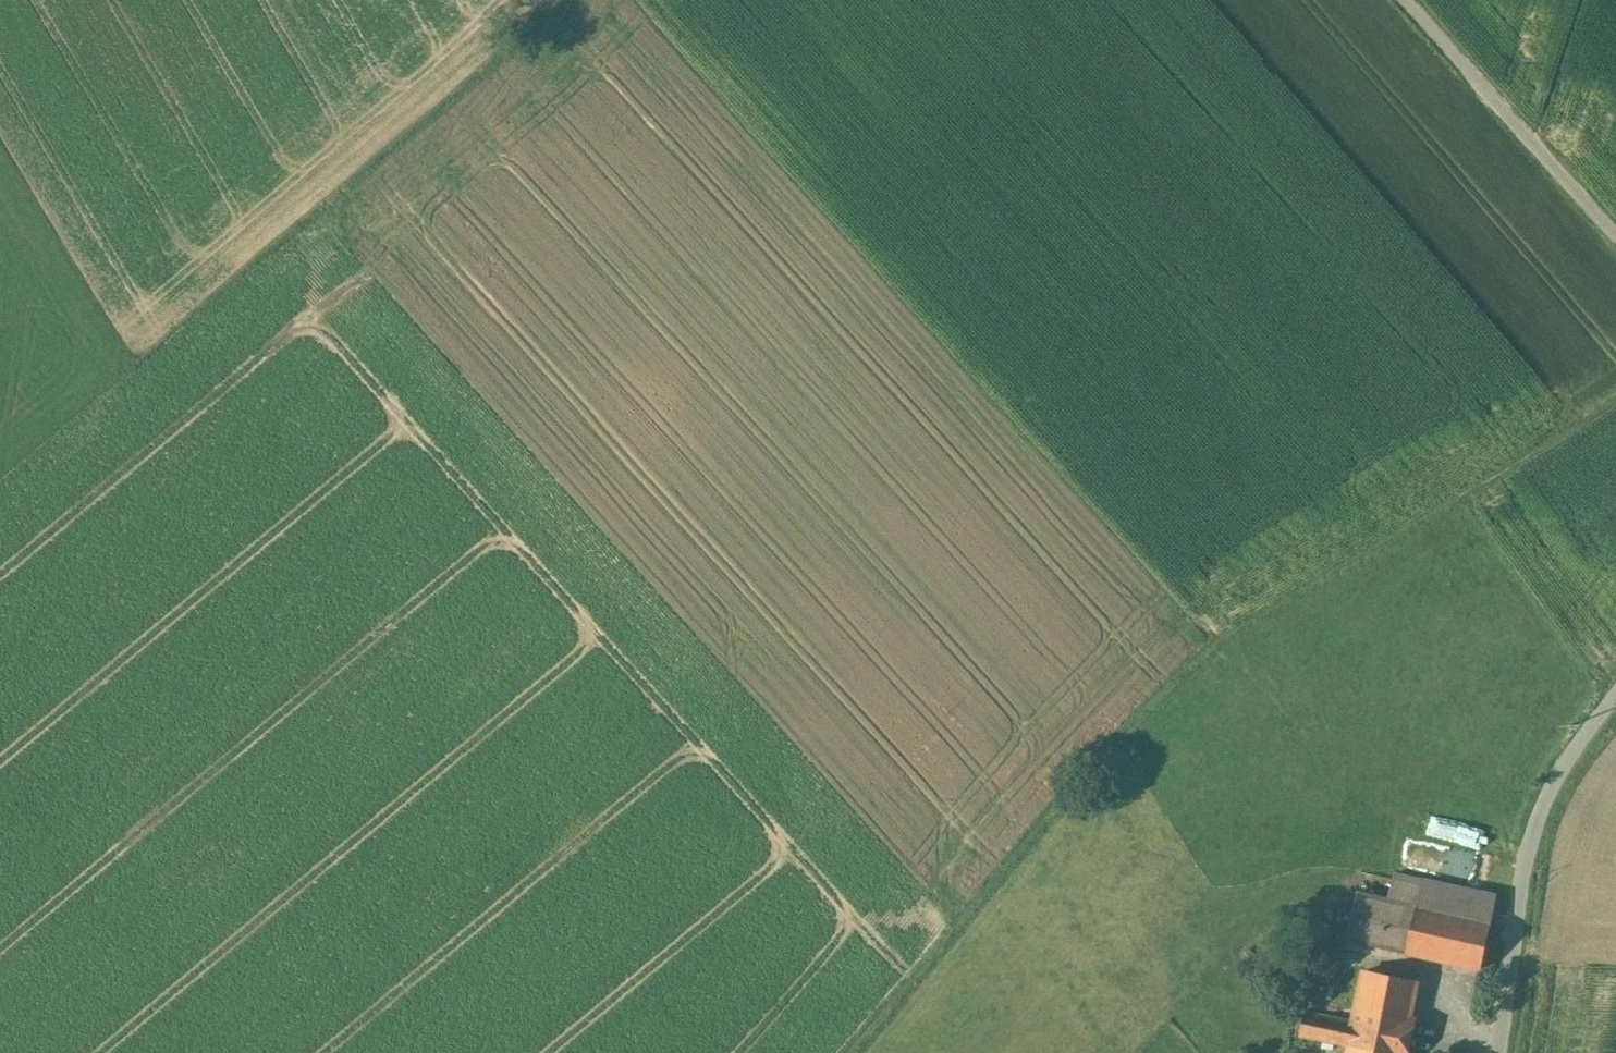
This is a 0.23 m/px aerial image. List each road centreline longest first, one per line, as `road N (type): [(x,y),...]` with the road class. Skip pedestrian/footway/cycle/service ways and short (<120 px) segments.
road 1 (residential): [(1615,687),(1553,782),(1532,845),(1500,1052)]
road 2 (residential): [(1402,0),(1615,239)]

